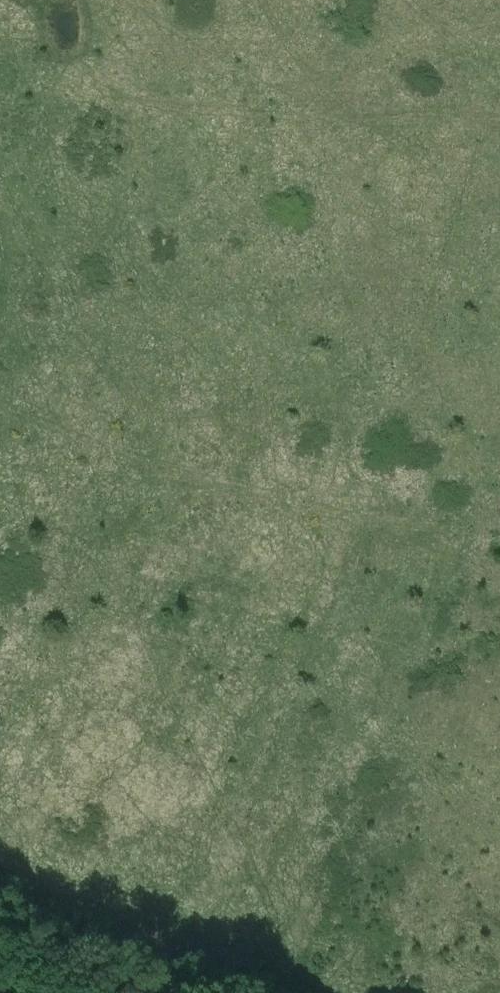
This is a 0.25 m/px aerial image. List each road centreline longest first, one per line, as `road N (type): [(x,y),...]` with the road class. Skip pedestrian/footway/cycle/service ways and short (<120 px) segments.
road 1 (track): [(189,992),(0,926)]

